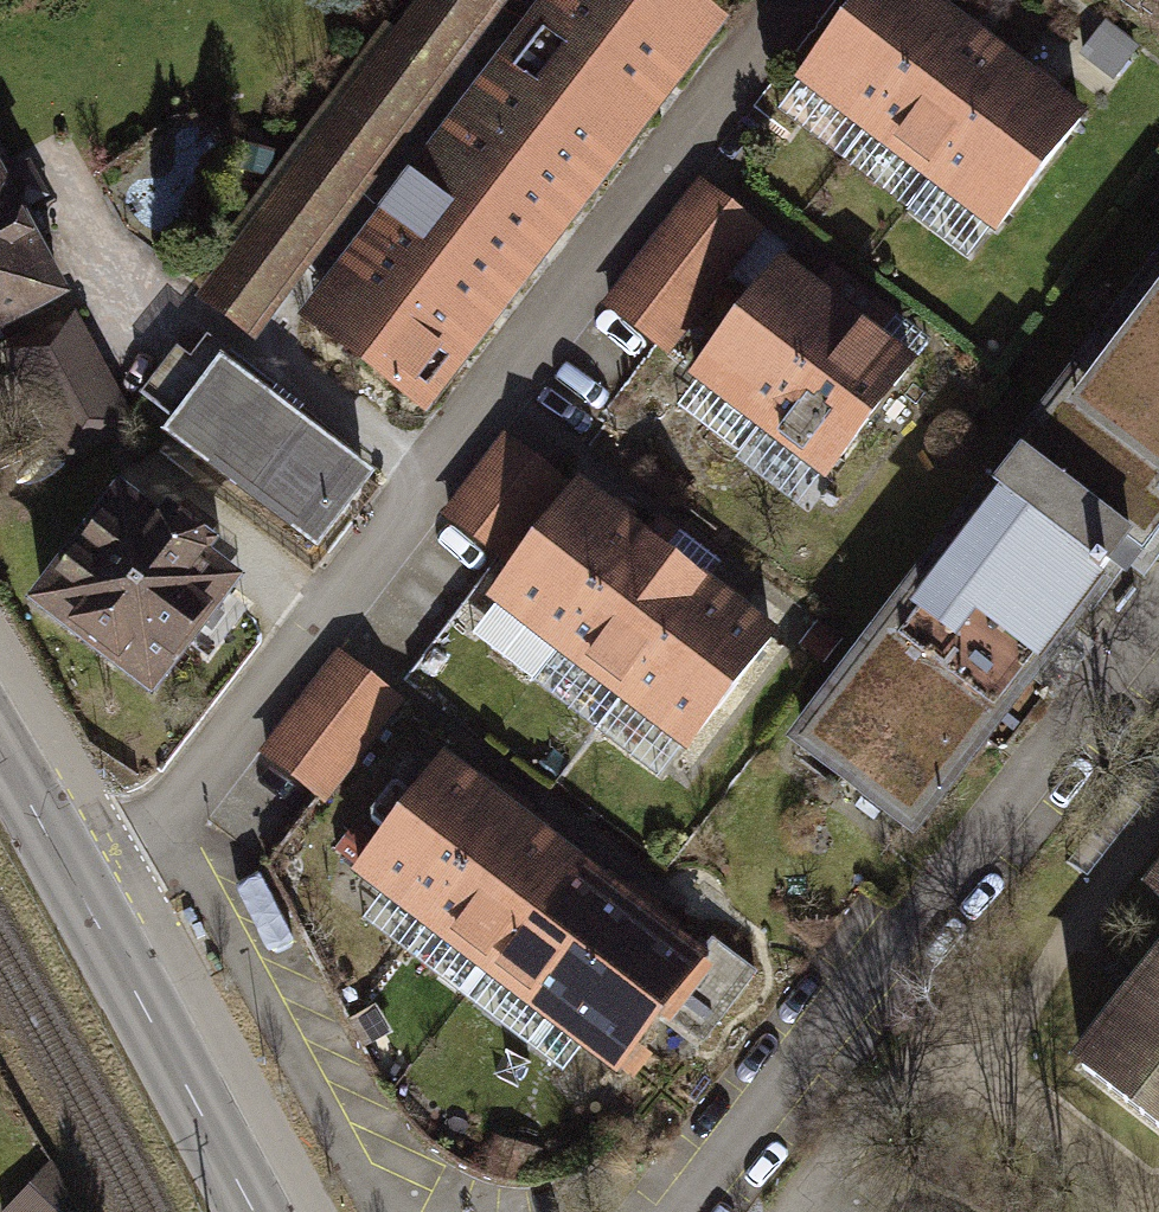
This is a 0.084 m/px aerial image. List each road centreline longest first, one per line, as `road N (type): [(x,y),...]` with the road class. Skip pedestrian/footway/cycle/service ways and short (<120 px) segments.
road 1 (tertiary): [(249,1211),(87,907),(0,763)]

